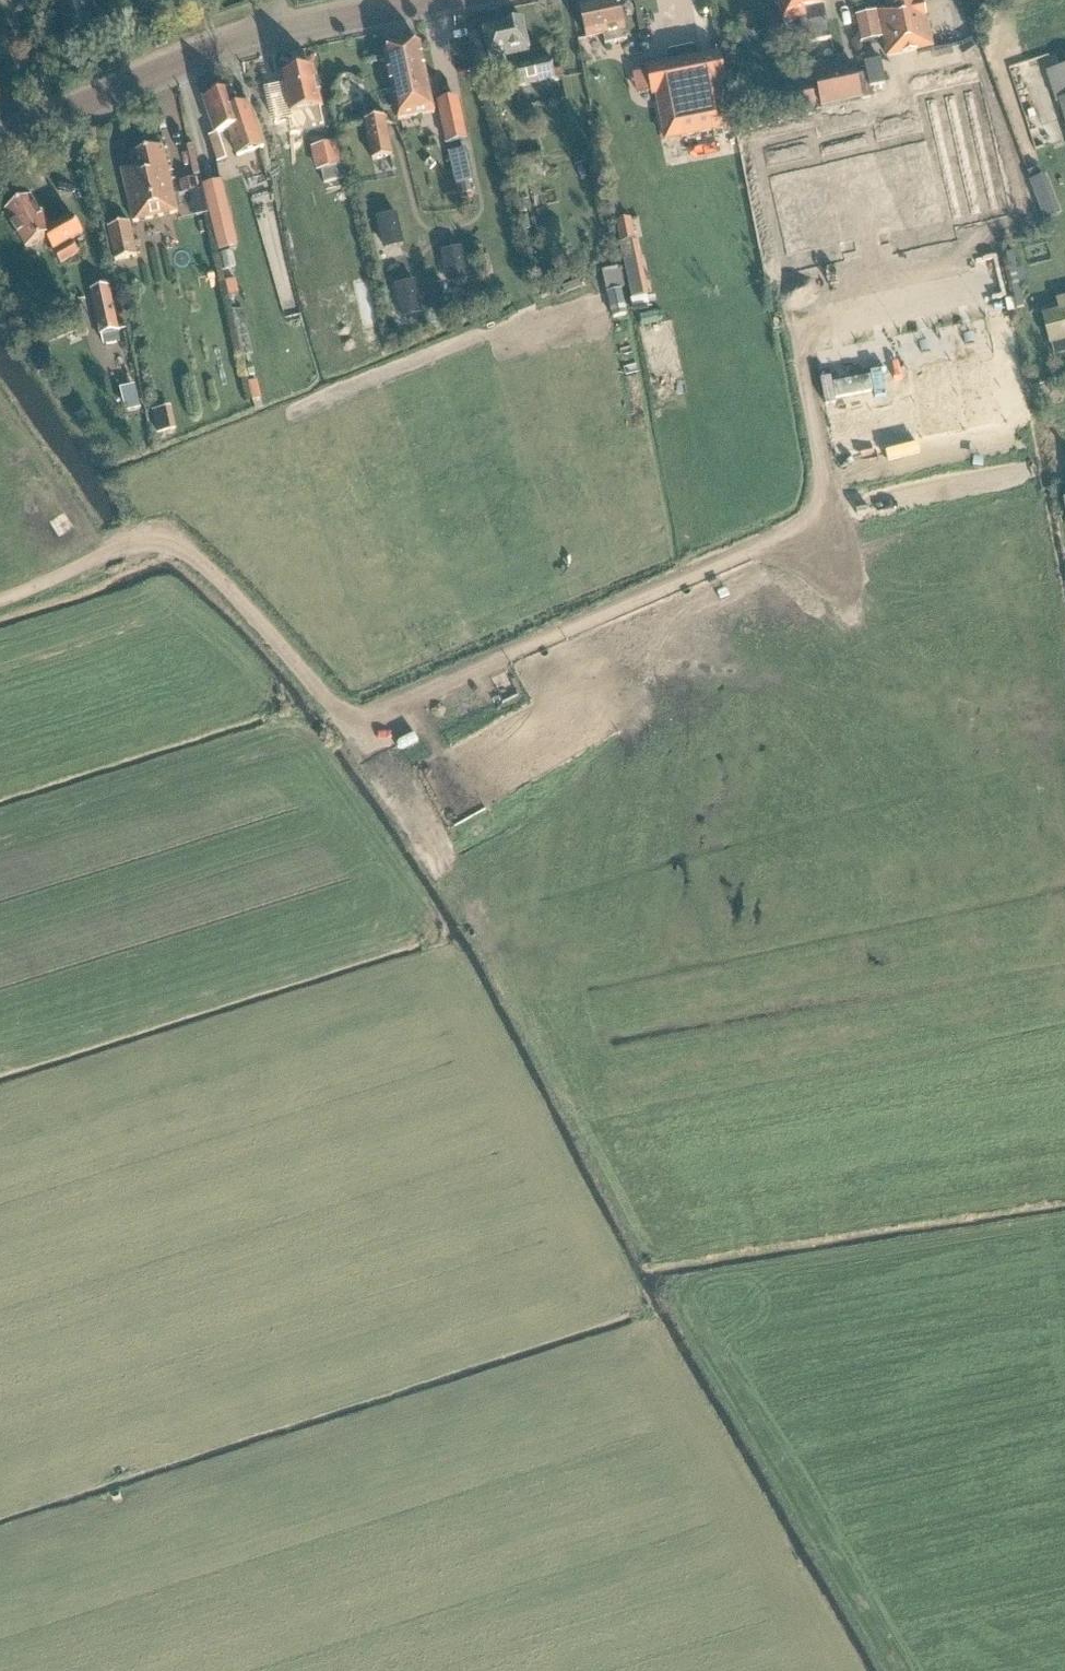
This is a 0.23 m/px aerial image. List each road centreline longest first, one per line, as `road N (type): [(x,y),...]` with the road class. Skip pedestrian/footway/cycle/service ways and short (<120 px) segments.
road 1 (track): [(0,600),(118,548),(174,542),(236,594),(343,712),(387,716),(809,520),(822,491),(822,465),(784,320)]
road 2 (tertiary): [(0,143),(274,32)]
road 3 (tertiary): [(274,32),(440,0)]

